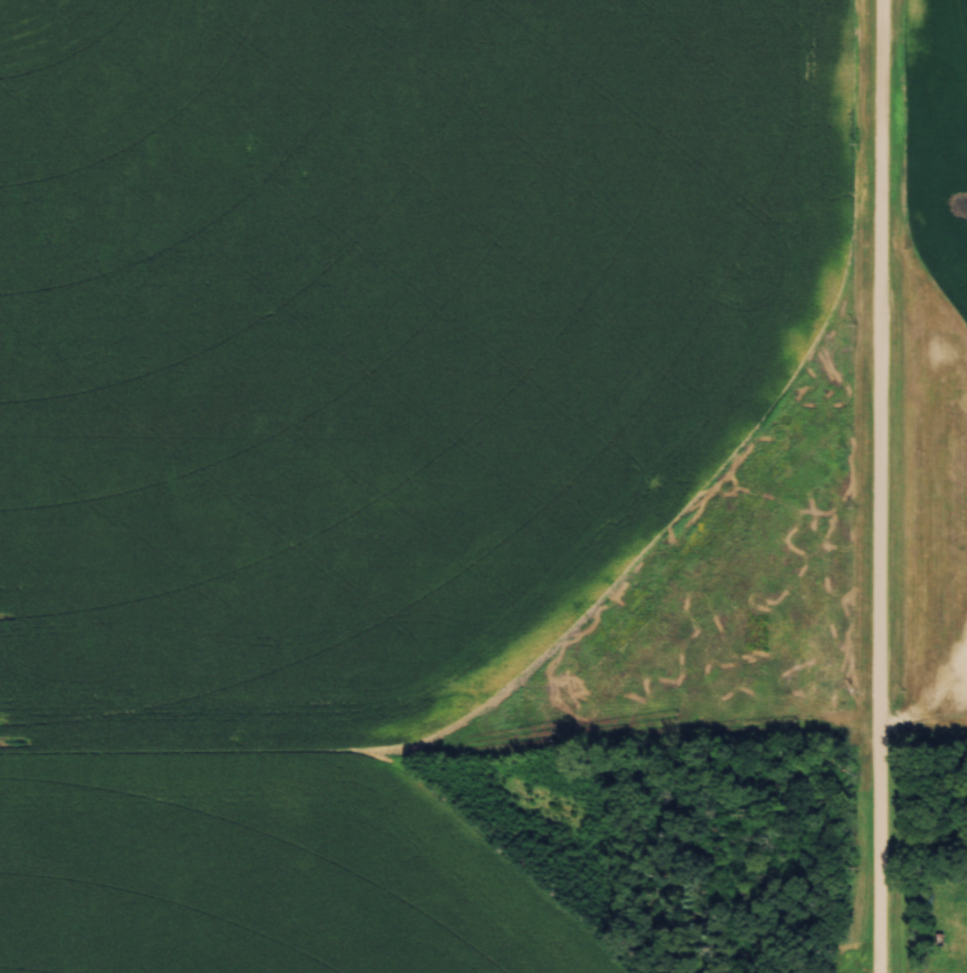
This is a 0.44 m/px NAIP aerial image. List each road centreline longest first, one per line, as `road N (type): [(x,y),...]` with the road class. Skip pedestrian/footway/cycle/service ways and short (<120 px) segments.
road 1 (residential): [(880,972),(882,0)]

